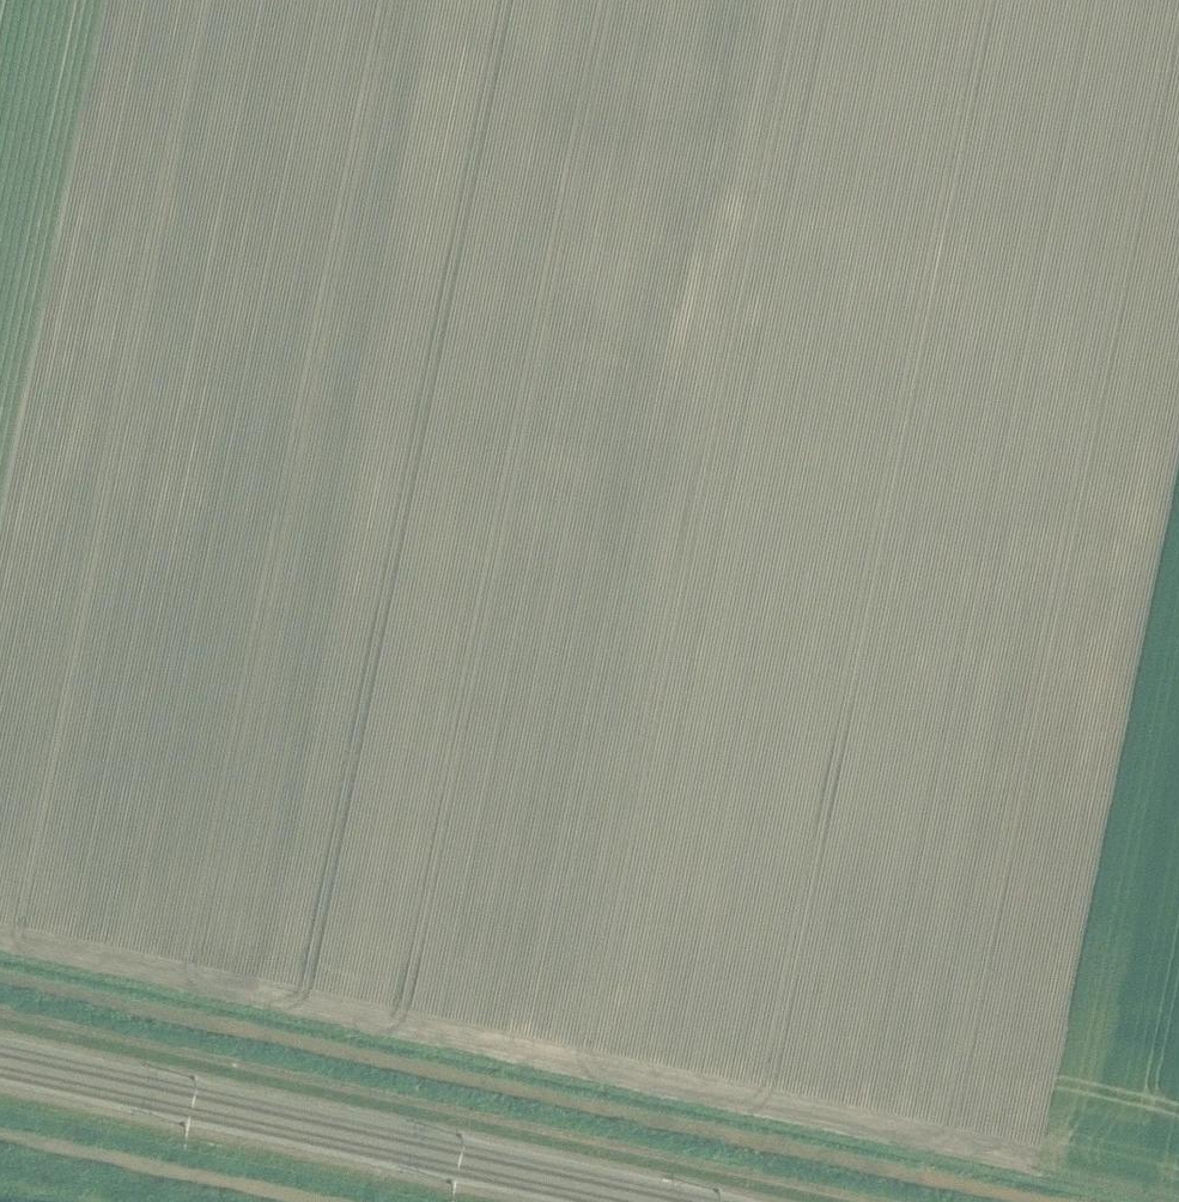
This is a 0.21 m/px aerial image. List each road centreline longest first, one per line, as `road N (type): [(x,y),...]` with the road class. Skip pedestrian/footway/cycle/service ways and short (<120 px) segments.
road 1 (track): [(853,1201),(0,1024)]

